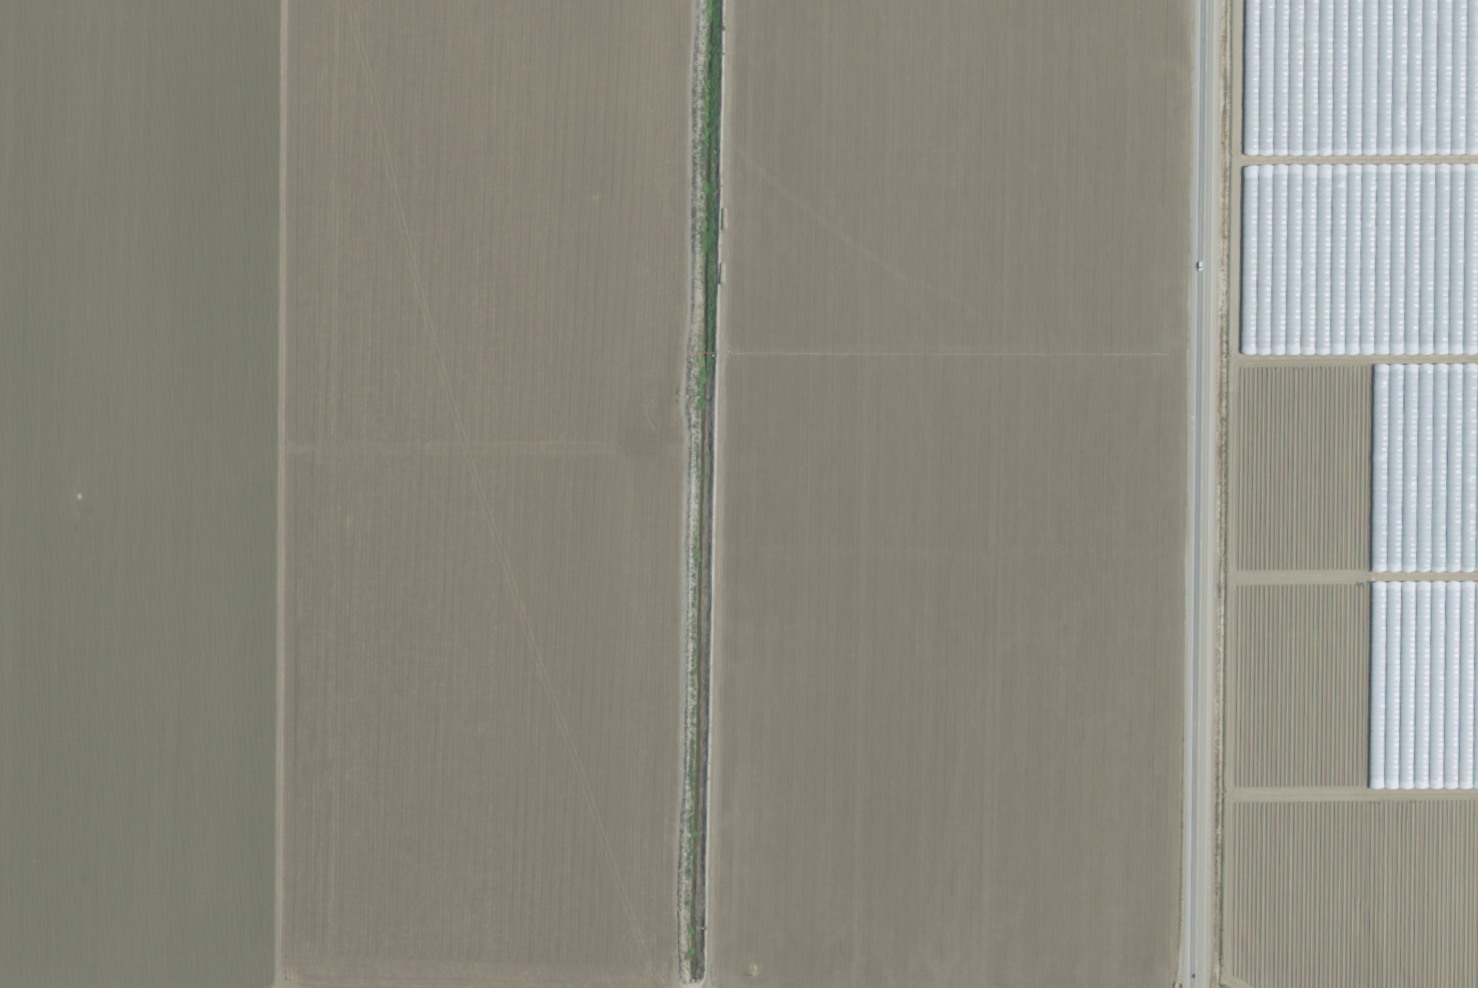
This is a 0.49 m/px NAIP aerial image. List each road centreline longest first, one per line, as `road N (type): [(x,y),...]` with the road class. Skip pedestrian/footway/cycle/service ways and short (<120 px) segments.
road 1 (secondary): [(1206,0),(1196,987)]

